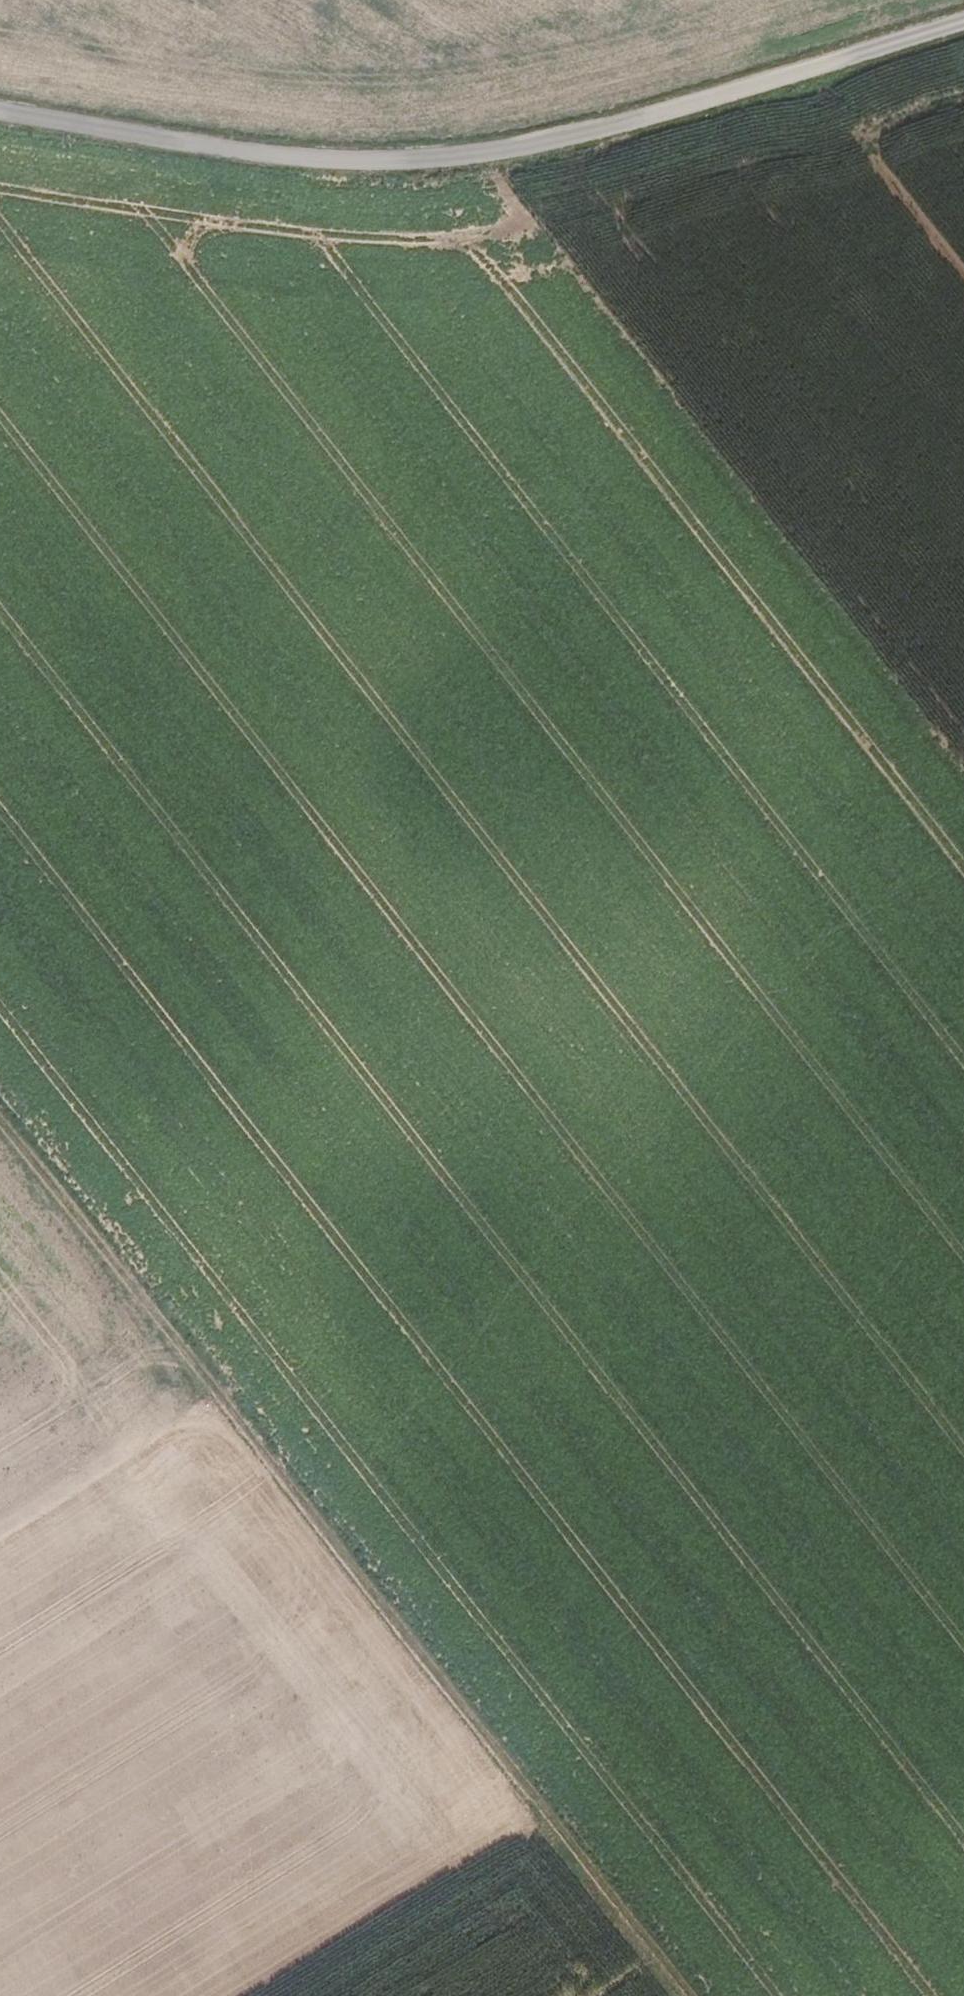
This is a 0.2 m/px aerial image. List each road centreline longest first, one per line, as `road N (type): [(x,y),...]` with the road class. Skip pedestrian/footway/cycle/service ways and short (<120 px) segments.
road 1 (track): [(0,1104),(697,1995)]
road 2 (unclassified): [(963,18),(515,158),(312,153),(0,101)]

